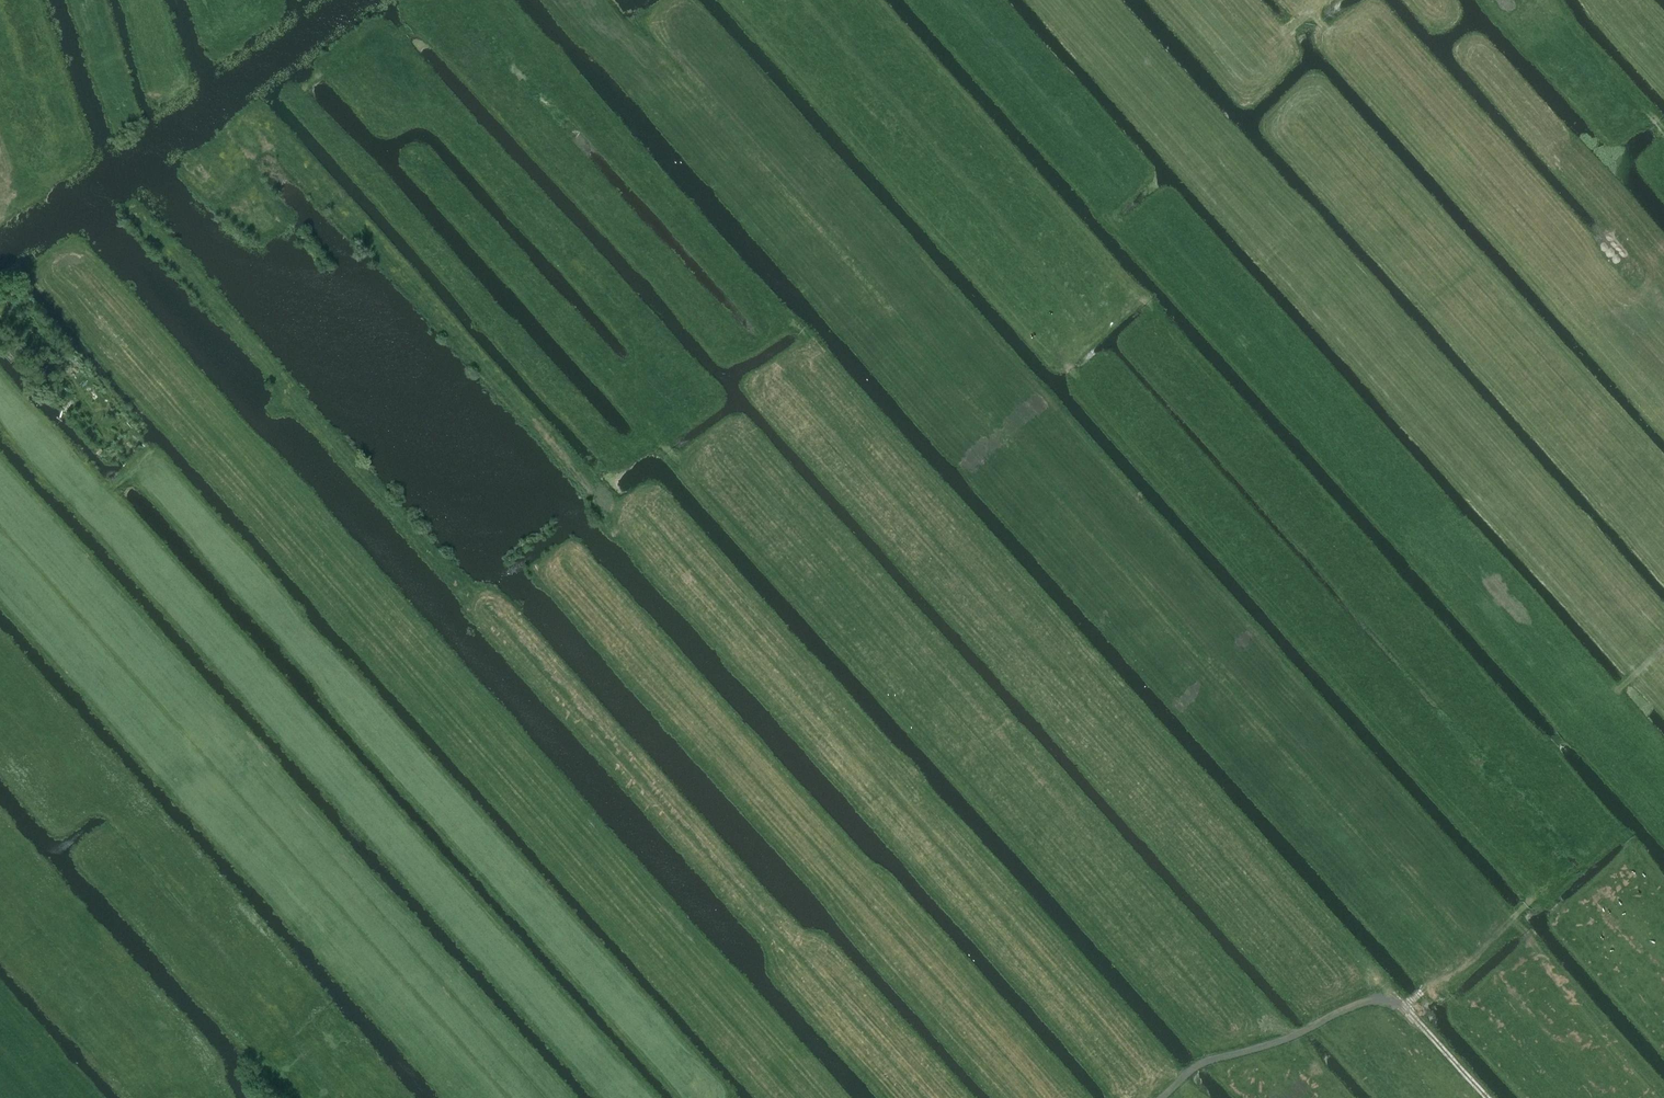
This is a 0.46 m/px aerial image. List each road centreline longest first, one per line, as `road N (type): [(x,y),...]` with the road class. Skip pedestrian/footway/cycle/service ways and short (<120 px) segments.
road 1 (track): [(1663,650),(1546,751),(1601,819),(1591,850),(1469,962),(1422,990)]
road 2 (track): [(1410,1008),(1388,999),(1355,1002),(1291,1037),(1204,1060),(1161,1097)]
road 3 (track): [(1489,1097),(1410,1008),(1422,990)]

